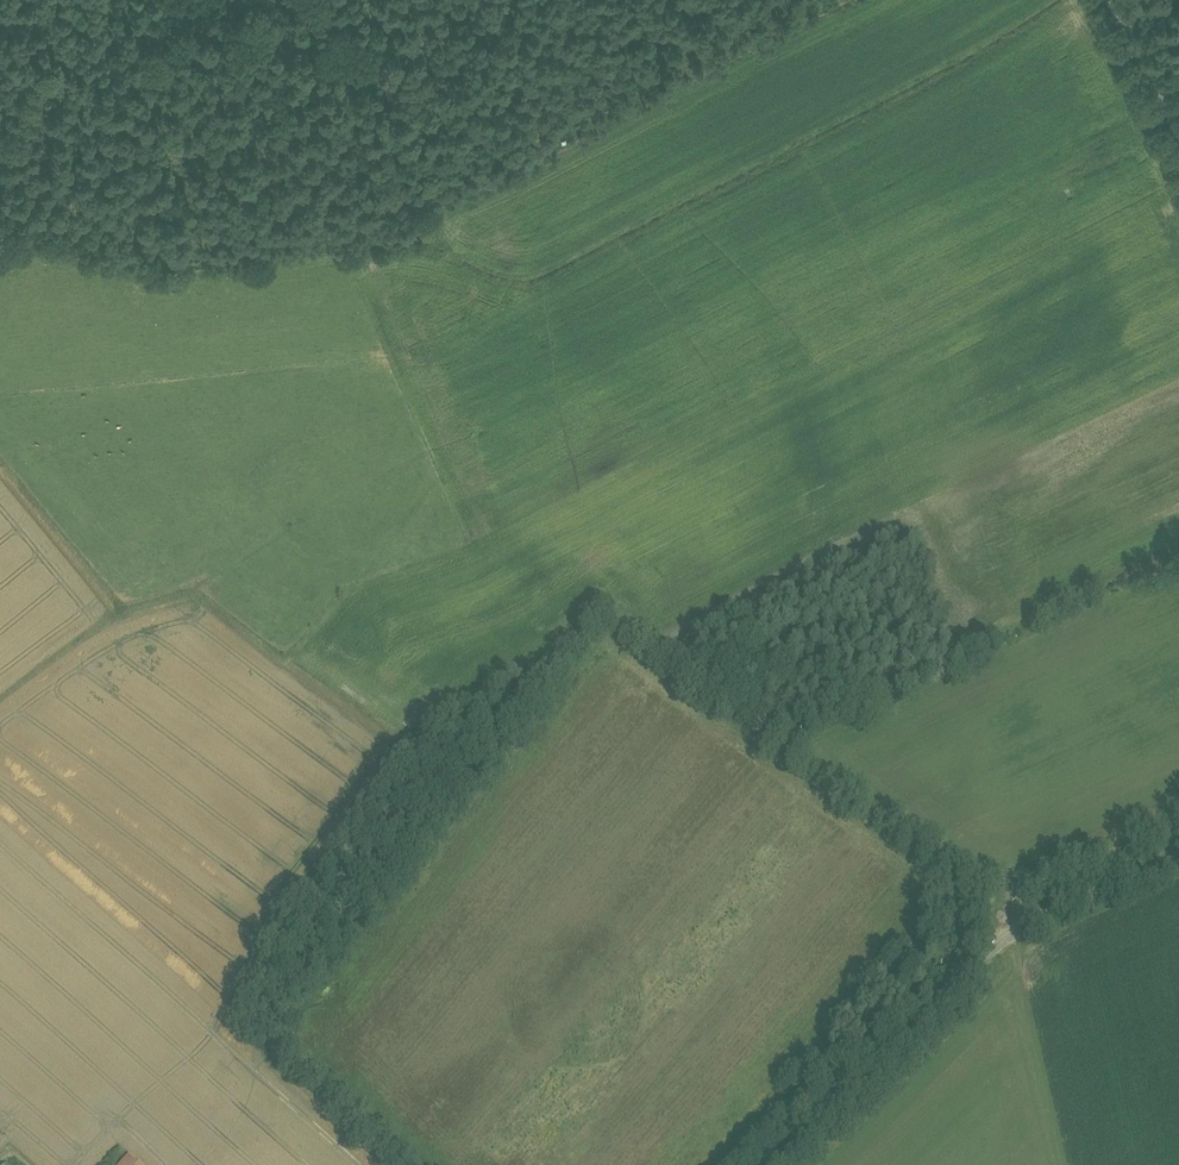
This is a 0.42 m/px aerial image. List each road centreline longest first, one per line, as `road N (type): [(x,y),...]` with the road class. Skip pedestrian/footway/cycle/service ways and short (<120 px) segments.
road 1 (unclassified): [(1178,848),(1031,919),(775,1164)]
road 2 (track): [(238,0),(153,42),(105,81),(91,137),(71,166),(0,141)]
road 3 (unclassified): [(1114,0),(1178,129)]

